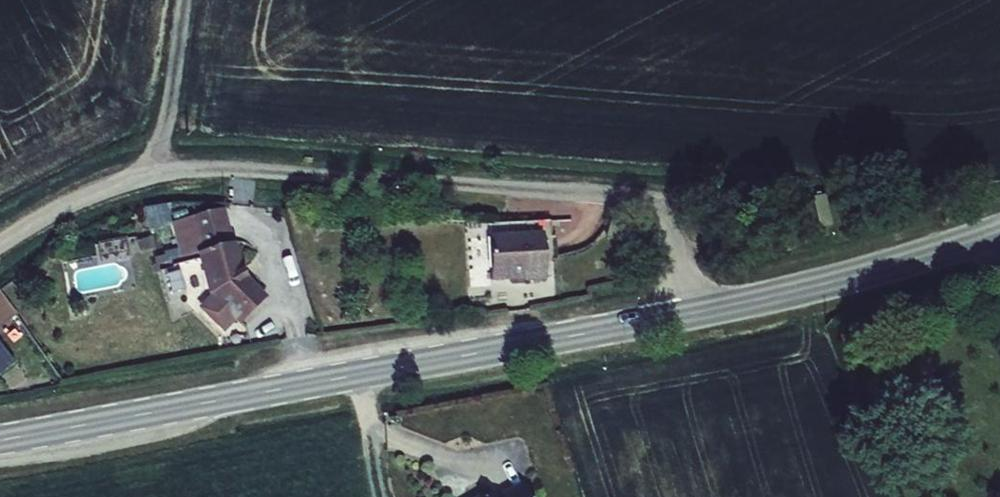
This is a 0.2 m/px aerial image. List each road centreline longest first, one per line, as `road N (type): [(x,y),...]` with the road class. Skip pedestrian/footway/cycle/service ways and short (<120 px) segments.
road 1 (unclassified): [(690,312),(671,224),(662,211),(621,195),(186,170),(104,188),(0,243)]
road 2 (tertiary): [(690,312),(0,440)]
road 3 (tertiary): [(999,232),(851,277),(690,312)]

